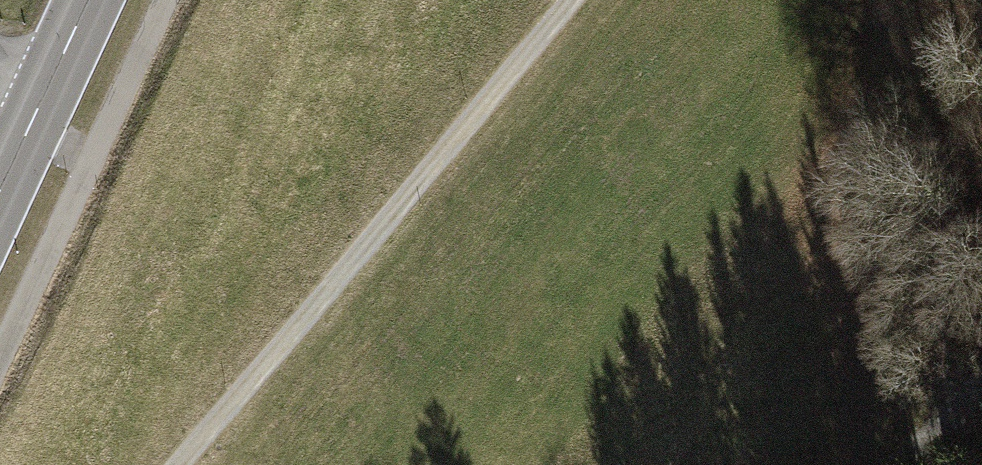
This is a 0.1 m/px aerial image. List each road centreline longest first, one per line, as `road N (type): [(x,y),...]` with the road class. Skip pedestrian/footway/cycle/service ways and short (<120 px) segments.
road 1 (track): [(576,0),(184,464)]
road 2 (secondary): [(0,193),(90,0)]

